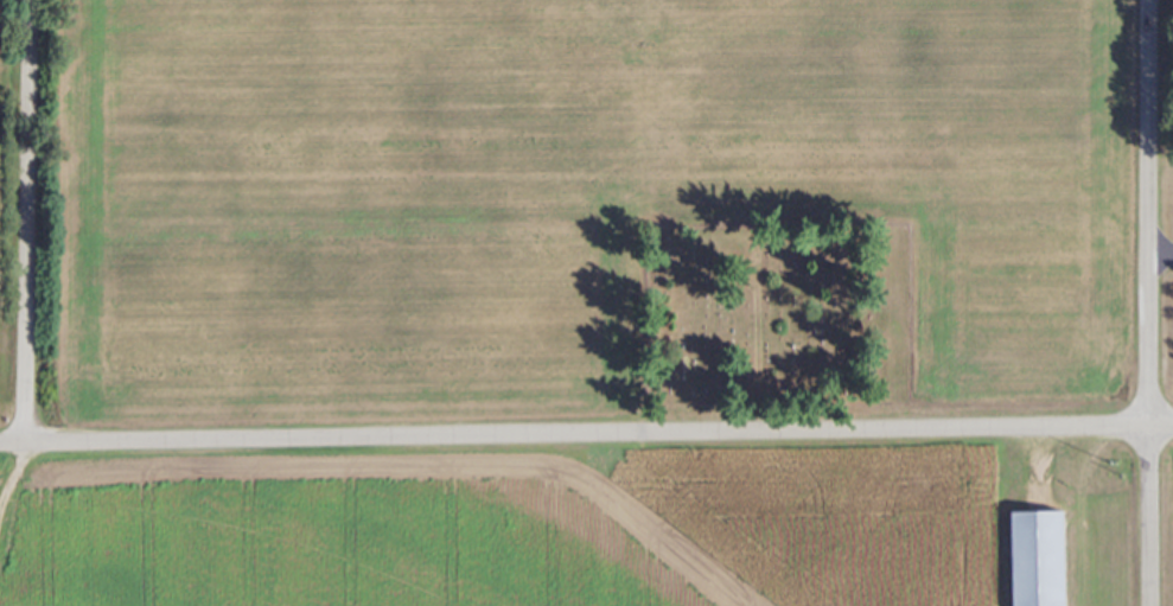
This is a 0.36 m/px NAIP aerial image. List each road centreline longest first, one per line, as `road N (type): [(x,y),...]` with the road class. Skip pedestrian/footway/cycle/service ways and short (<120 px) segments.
road 1 (residential): [(0,441),(1172,423)]
road 2 (residential): [(1149,605),(1152,0)]
road 3 (residential): [(28,441),(41,0)]

